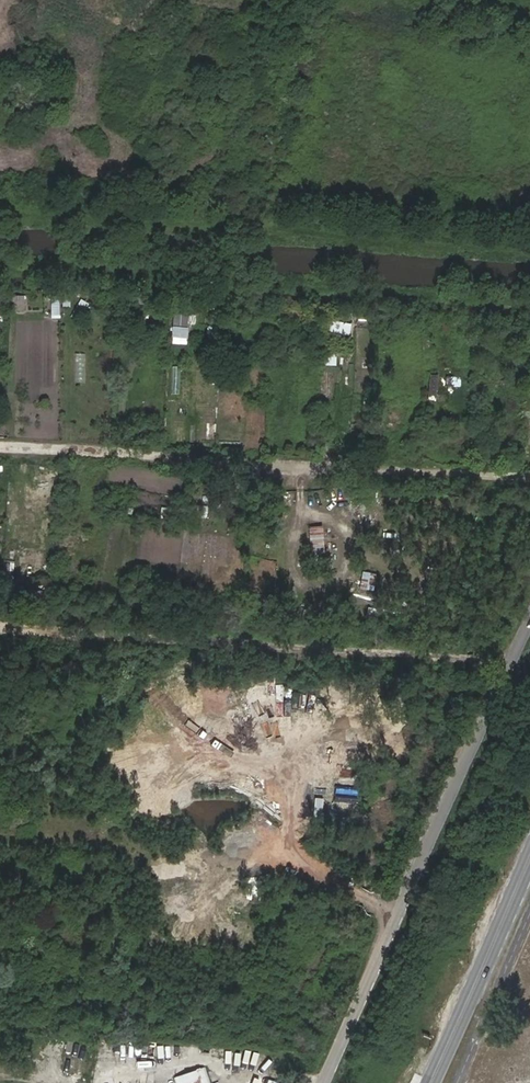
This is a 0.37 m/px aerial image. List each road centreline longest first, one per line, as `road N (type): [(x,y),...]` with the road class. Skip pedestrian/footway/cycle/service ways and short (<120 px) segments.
road 1 (track): [(529,476),(0,445)]
road 2 (track): [(0,627),(512,664)]
road 3 (unclassified): [(529,622),(324,1082)]
road 4 (secondary): [(429,1082),(529,855)]

